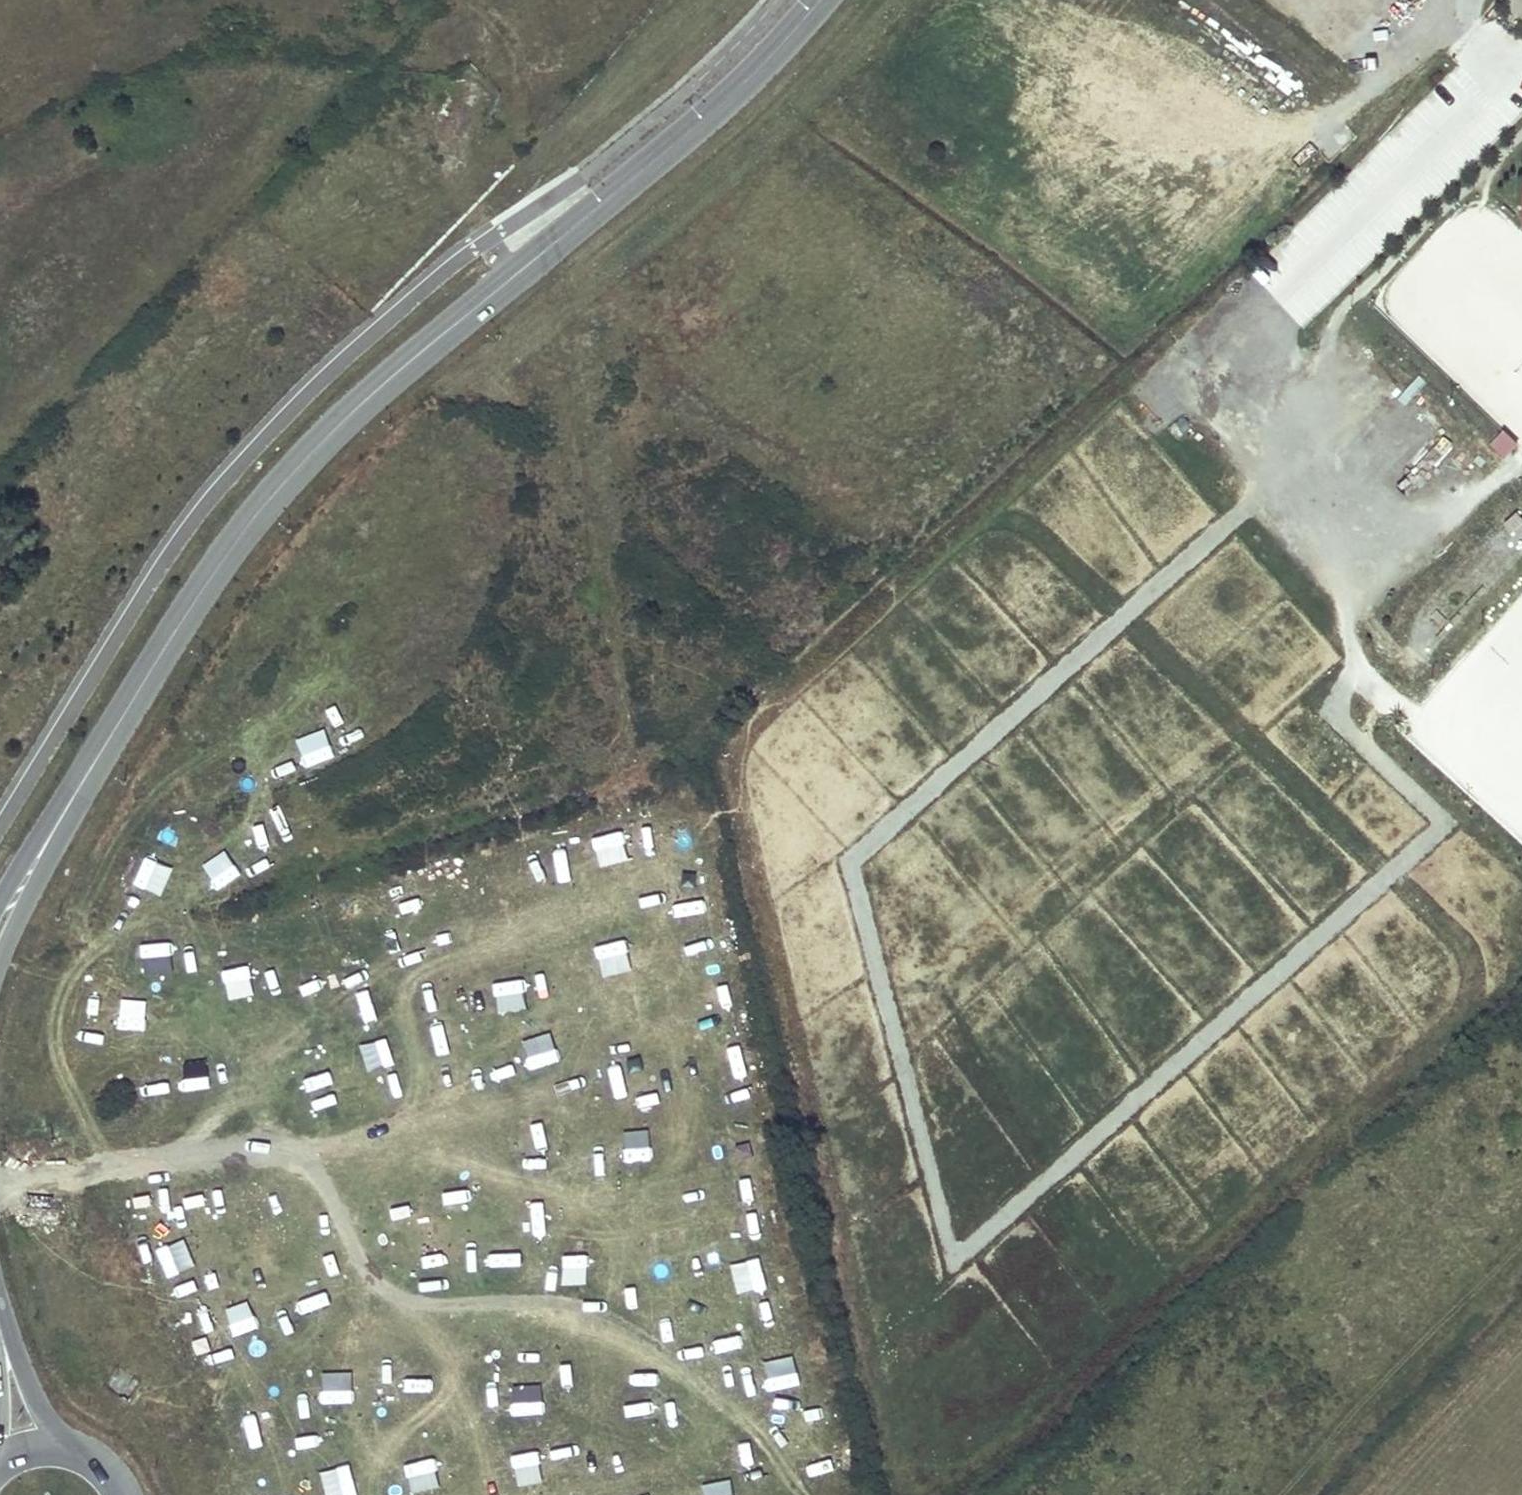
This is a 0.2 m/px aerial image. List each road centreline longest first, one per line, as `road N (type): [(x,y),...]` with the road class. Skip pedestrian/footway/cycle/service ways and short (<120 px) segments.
road 1 (tertiary): [(0,927),(229,542),(282,480),(331,430),(713,110),(819,0)]
road 2 (tertiary): [(81,1457),(52,1425),(0,1324)]

